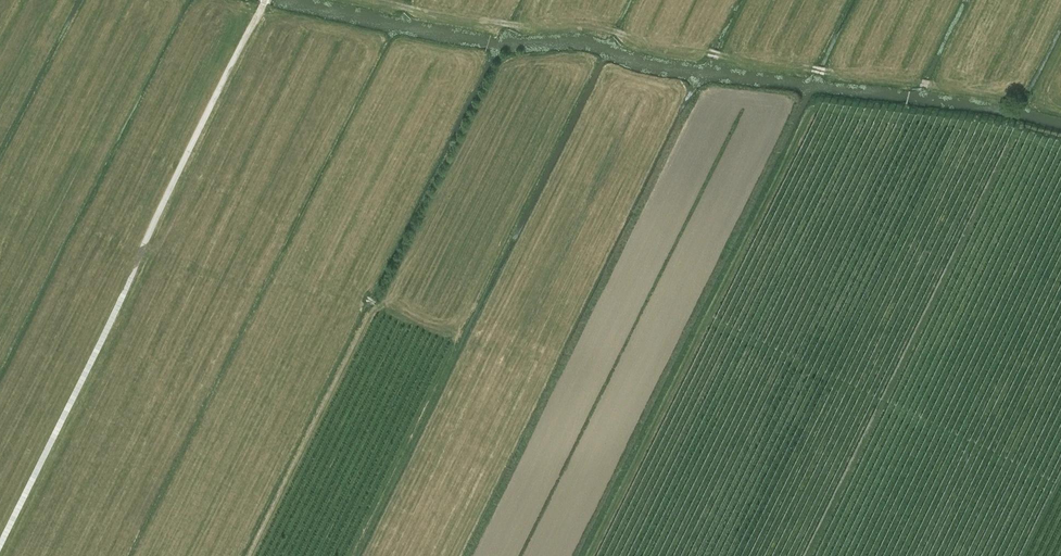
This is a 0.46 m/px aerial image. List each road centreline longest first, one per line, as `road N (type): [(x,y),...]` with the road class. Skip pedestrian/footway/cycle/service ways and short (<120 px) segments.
road 1 (track): [(0,551),(265,0)]

